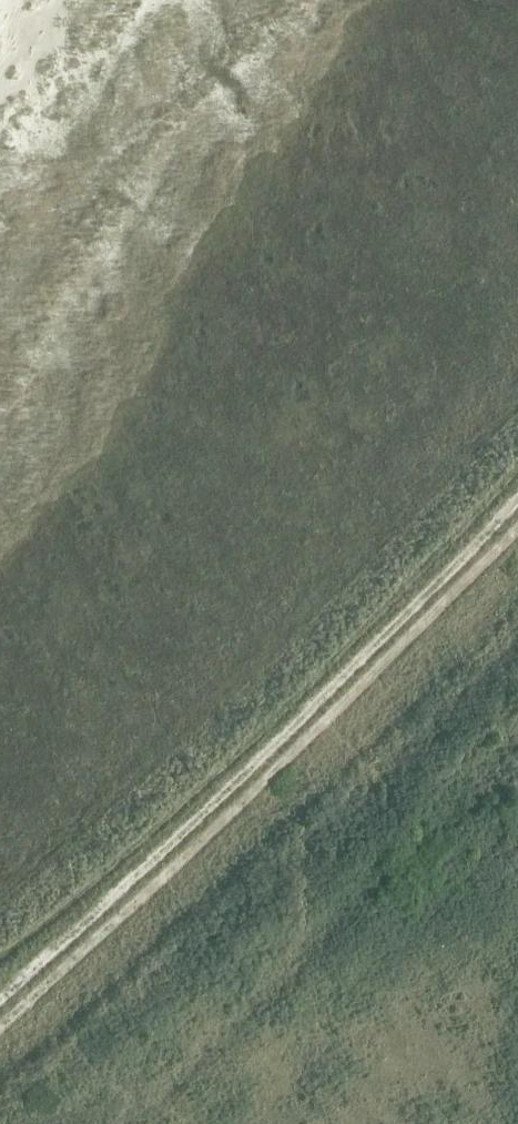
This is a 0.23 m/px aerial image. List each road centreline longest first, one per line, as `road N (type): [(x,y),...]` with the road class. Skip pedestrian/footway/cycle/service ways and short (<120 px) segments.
road 1 (track): [(0,1001),(183,839),(517,504)]
road 2 (track): [(0,951),(94,885),(381,611),(517,467)]

